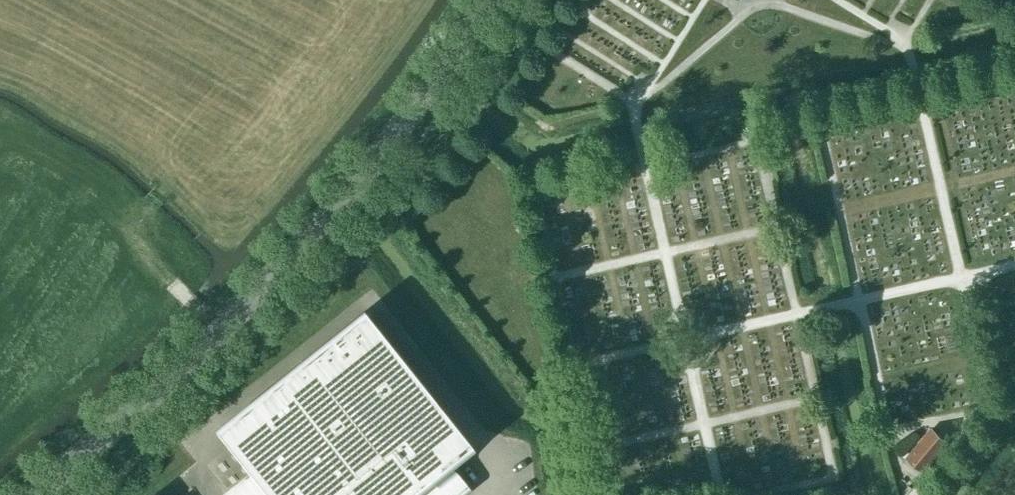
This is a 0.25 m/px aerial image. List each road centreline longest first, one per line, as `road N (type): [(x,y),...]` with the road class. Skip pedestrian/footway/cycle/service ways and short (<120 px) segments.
road 1 (secondary): [(33,494),(257,298),(374,163),(490,0)]

